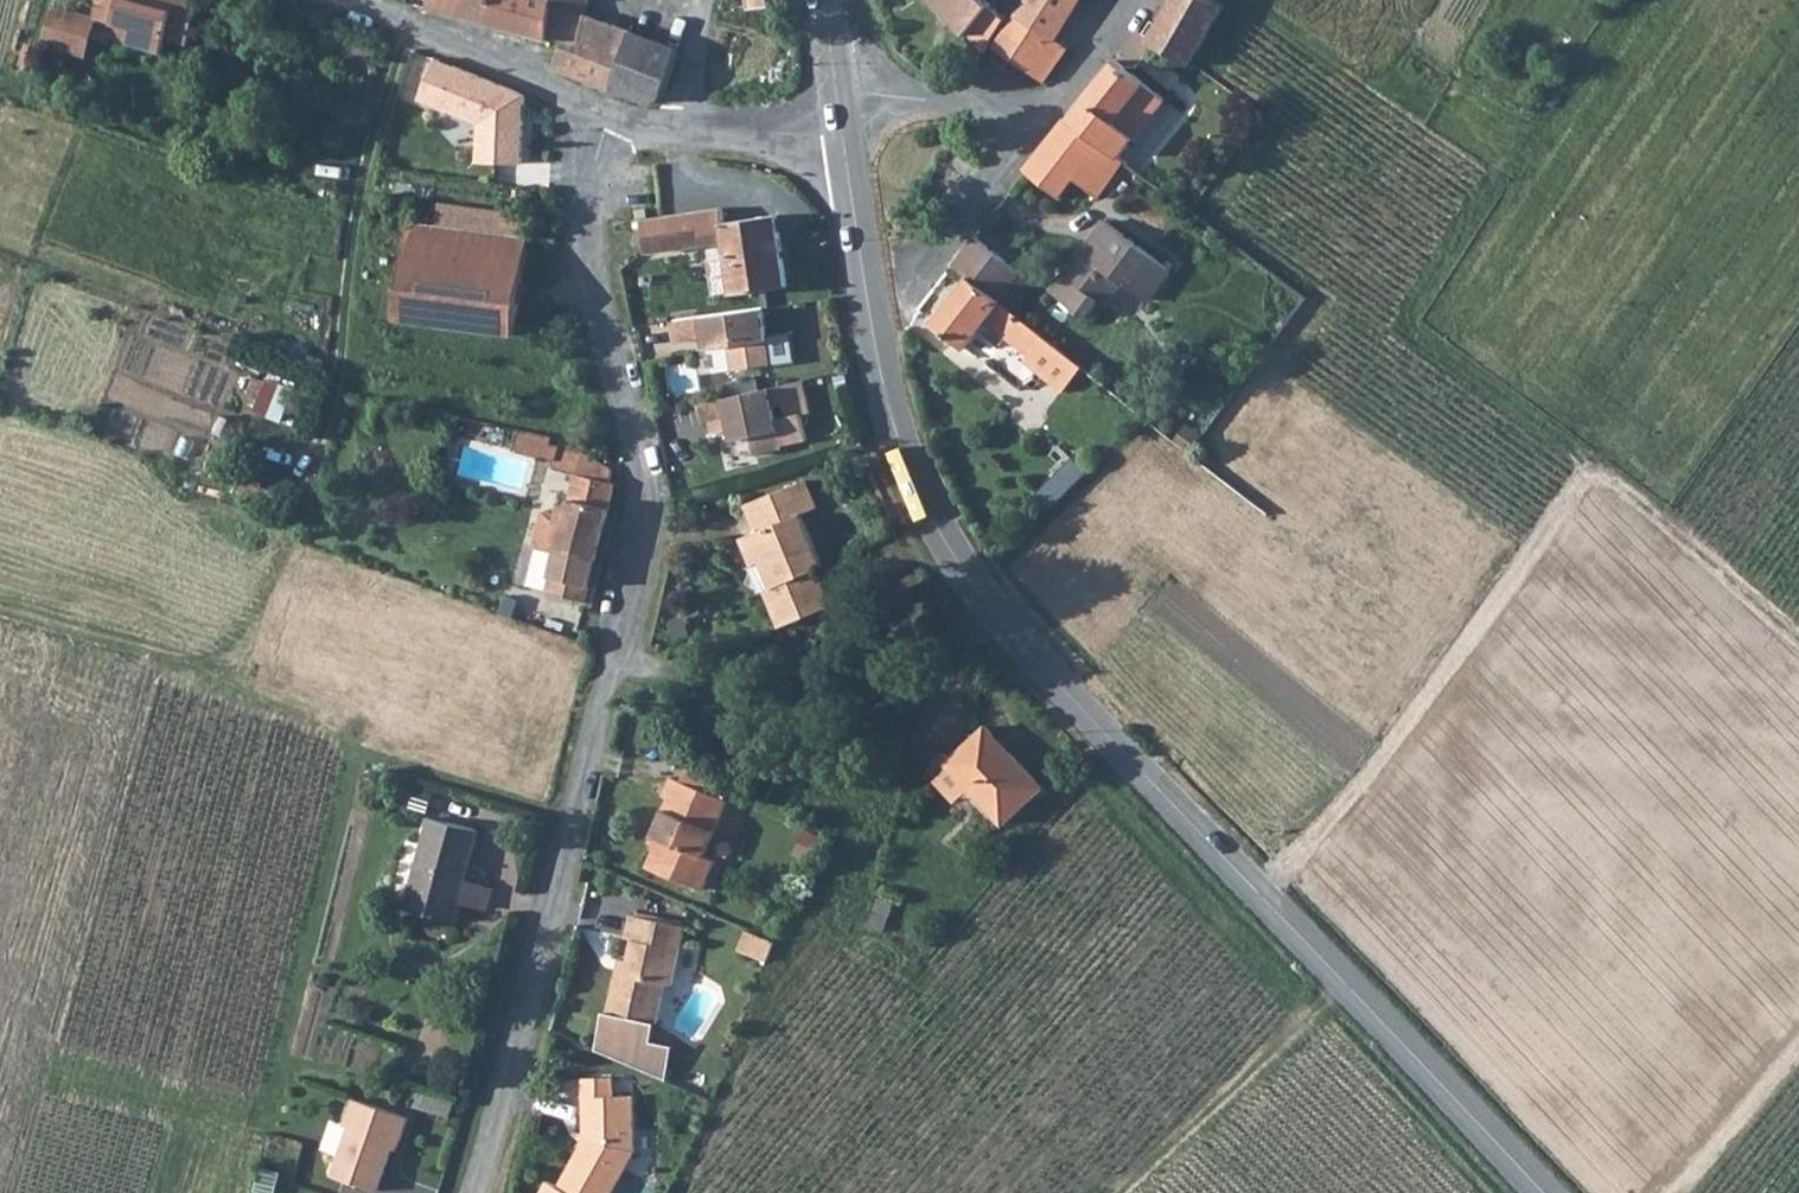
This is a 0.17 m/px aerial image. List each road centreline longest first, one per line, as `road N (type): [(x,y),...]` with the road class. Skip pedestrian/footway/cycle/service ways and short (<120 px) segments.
road 1 (secondary): [(845,146),(873,327),(907,466),(965,573),(1543,1192)]
road 2 (residential): [(614,119),(585,215),(591,318),(650,517),(477,1192)]
road 3 (track): [(248,668),(336,390),(353,228),(380,100),(414,32)]
road 4 (track): [(586,764),(248,668),(138,652),(0,615)]
road 5 (track): [(1261,896),(1399,736),(1588,474)]
road 6 (track): [(1798,655),(1398,325)]
road 7 (unclassified): [(614,119),(335,0)]
road 8 (unclassified): [(845,146),(689,136),(614,119)]
road 9 (unclassified): [(1057,112),(840,104)]
road 10 (residential): [(932,260),(1057,112)]
road 11 (residential): [(1057,112),(1127,0)]

